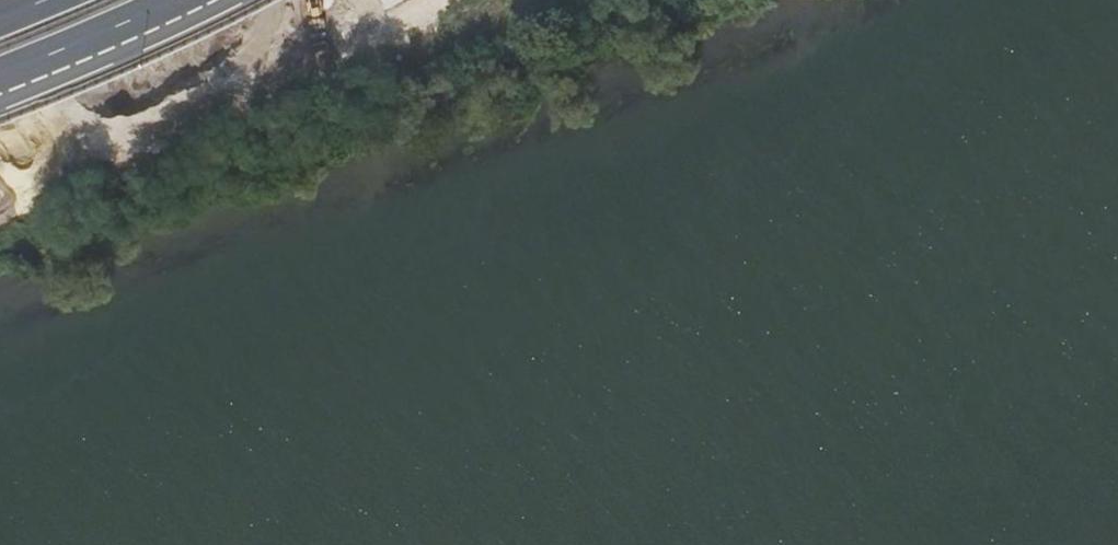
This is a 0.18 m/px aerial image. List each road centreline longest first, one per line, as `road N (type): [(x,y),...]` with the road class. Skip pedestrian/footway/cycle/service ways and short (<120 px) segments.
road 1 (primary): [(0,69),(156,0)]

